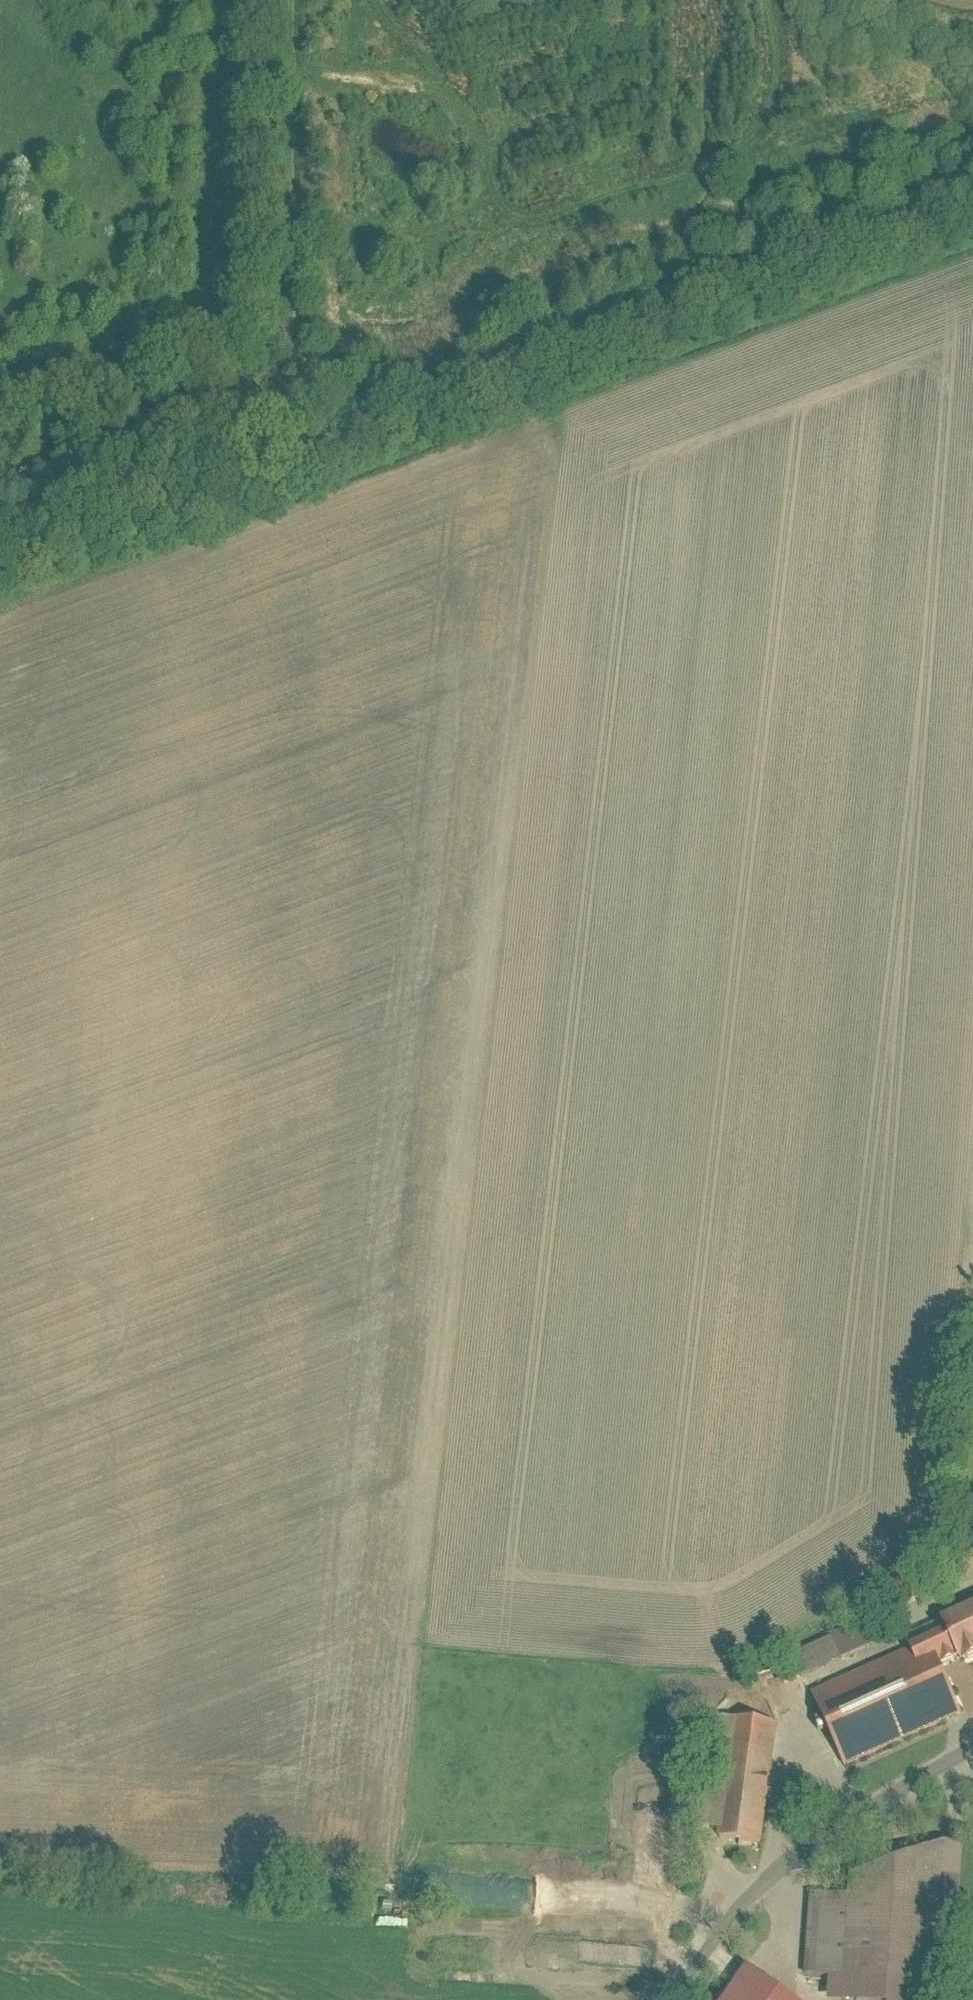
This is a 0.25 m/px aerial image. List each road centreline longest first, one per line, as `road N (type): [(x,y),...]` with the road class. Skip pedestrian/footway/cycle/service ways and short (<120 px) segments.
road 1 (track): [(302,70),(458,104),(487,138),(489,201),(517,231),(723,161),(758,136),(776,105),(775,0)]
road 2 (unclassified): [(685,1999),(785,1860),(972,1751)]
road 3 (track): [(458,104),(384,27),(375,0)]

